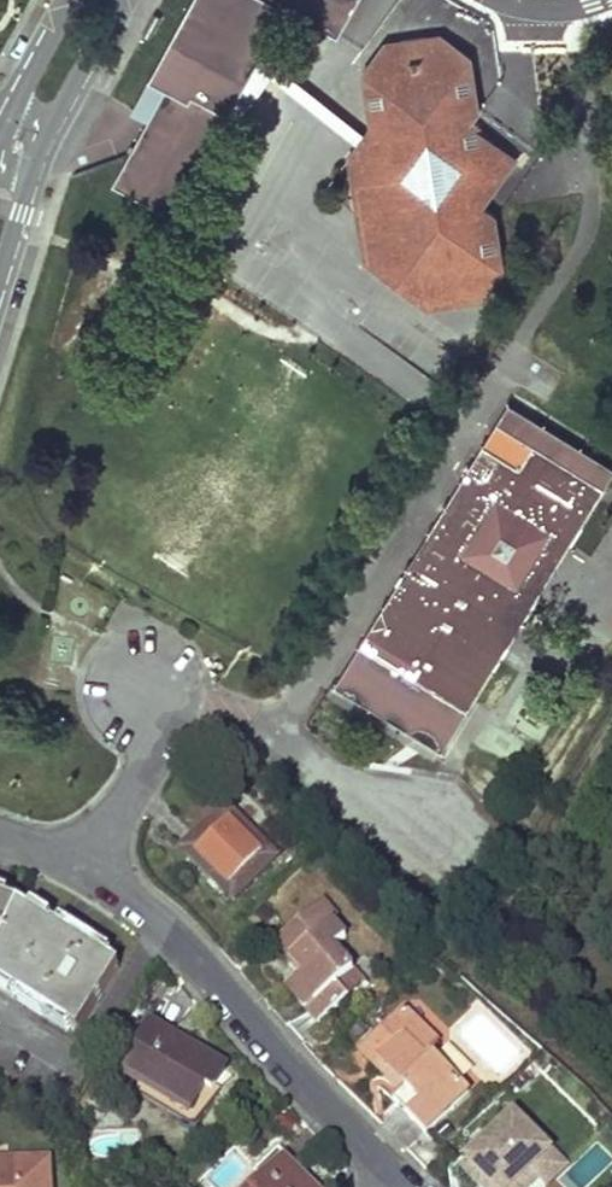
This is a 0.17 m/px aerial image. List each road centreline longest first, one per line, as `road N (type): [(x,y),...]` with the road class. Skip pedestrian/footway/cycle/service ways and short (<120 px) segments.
road 1 (residential): [(415,1184),(123,876),(0,824)]
road 2 (residential): [(41,139),(123,0)]
road 3 (residential): [(0,285),(41,139)]
road 4 (residential): [(69,0),(0,120)]

